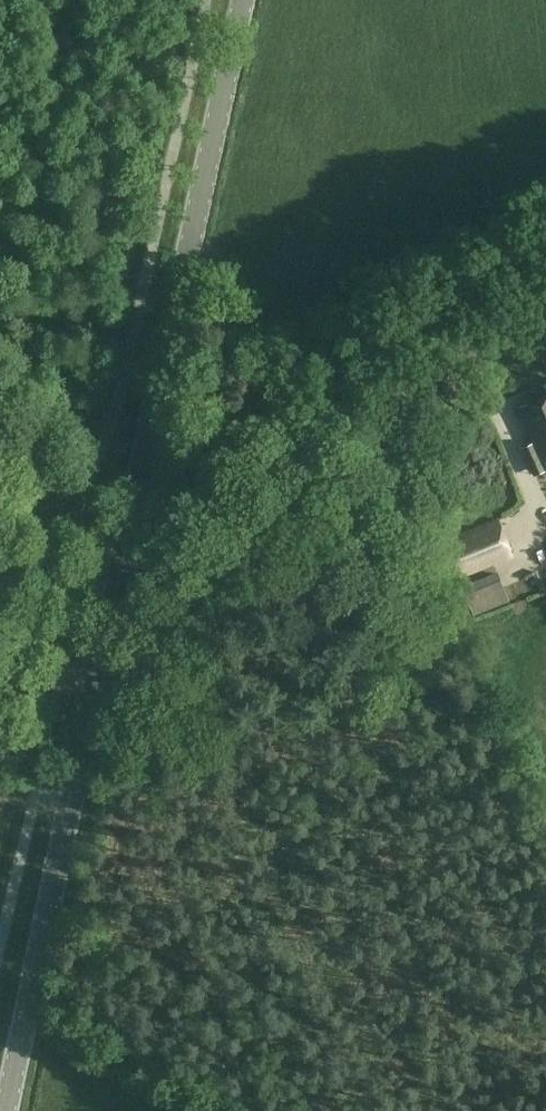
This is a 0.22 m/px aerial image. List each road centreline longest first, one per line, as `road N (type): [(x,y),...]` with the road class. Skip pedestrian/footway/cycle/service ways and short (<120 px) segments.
road 1 (tertiary): [(5,1110),(240,0)]
road 2 (track): [(545,300),(406,378),(87,710),(0,674)]

